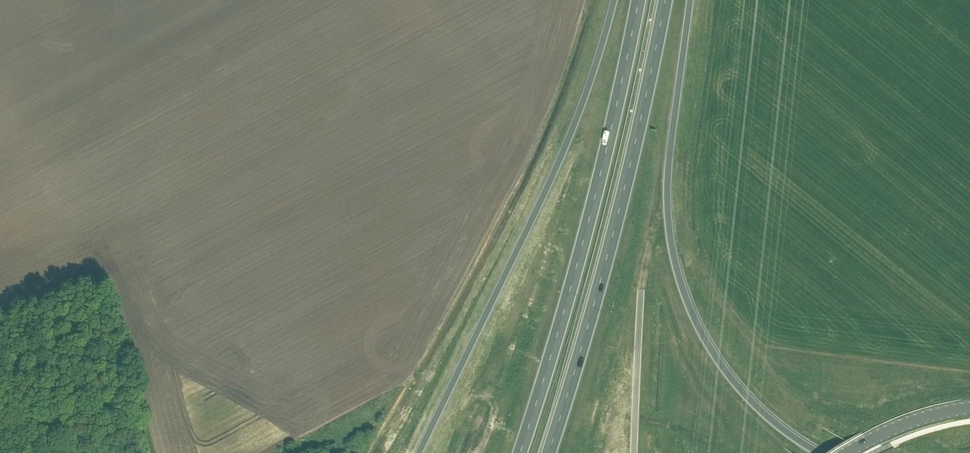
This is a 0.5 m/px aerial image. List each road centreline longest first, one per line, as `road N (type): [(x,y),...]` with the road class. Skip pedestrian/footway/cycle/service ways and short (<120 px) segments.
road 1 (trunk): [(820,452),(752,400),(723,365),(680,282),(666,199),(690,0)]
road 2 (trunk): [(615,0),(547,188),(419,452)]
road 3 (trunk): [(638,0),(580,255),(520,452)]
road 4 (trunk): [(549,452),(613,234),(666,0)]

